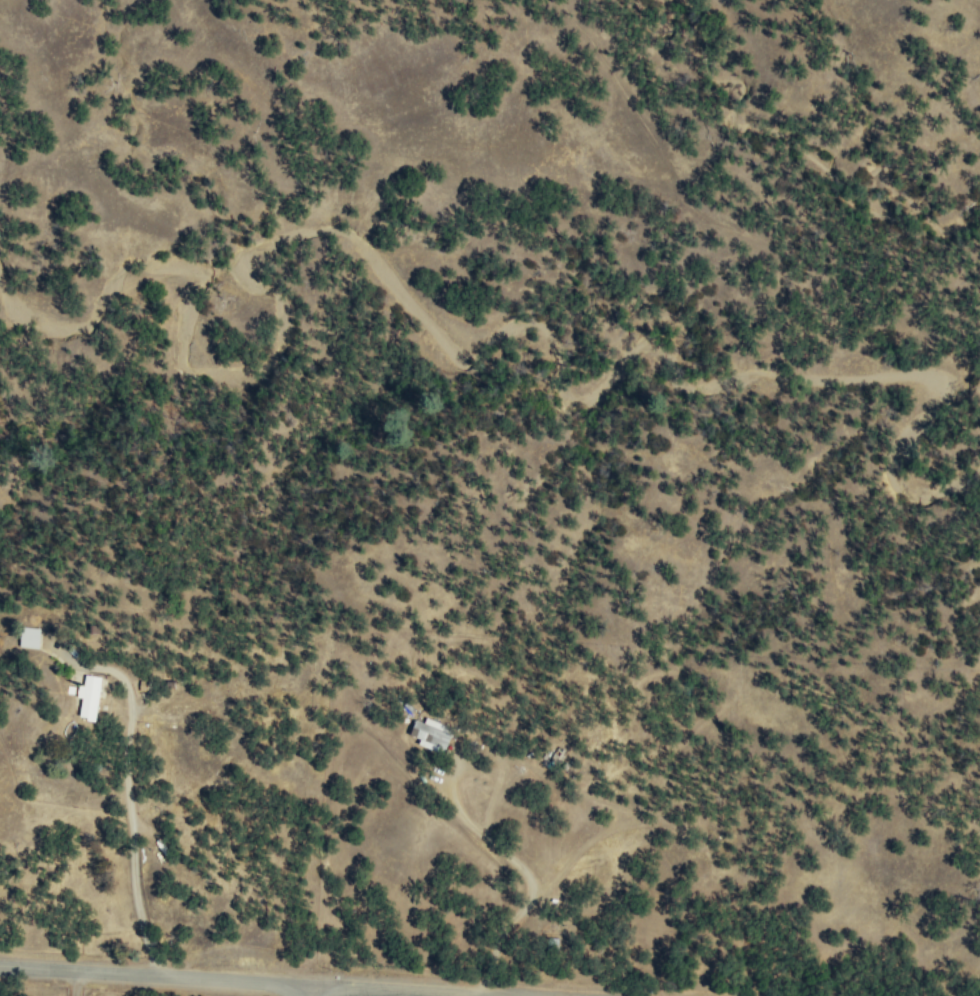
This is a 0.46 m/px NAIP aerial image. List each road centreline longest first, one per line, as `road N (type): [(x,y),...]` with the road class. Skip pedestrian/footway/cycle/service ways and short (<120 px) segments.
road 1 (residential): [(467,995),(0,966)]

